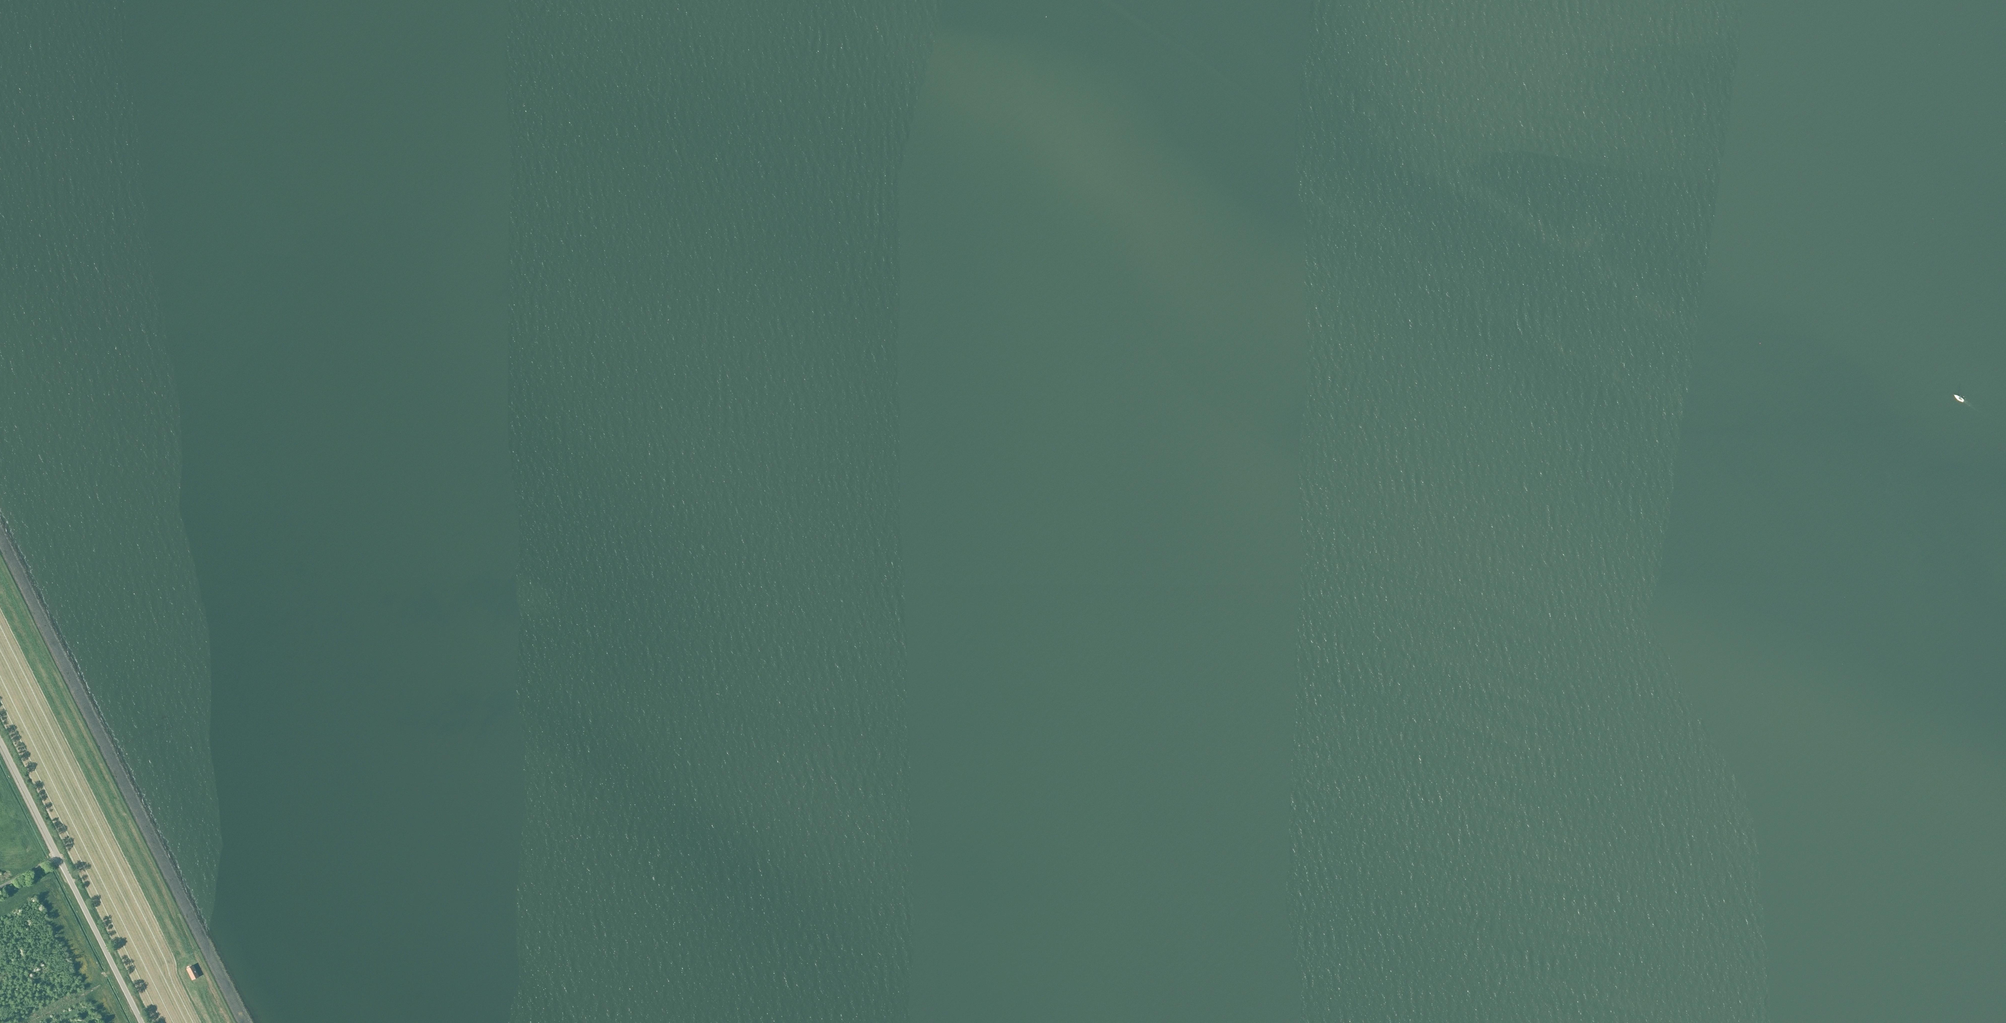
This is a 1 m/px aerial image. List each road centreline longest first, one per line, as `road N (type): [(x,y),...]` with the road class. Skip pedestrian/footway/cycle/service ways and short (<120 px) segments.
road 1 (tertiary): [(142,1022),(0,741)]

